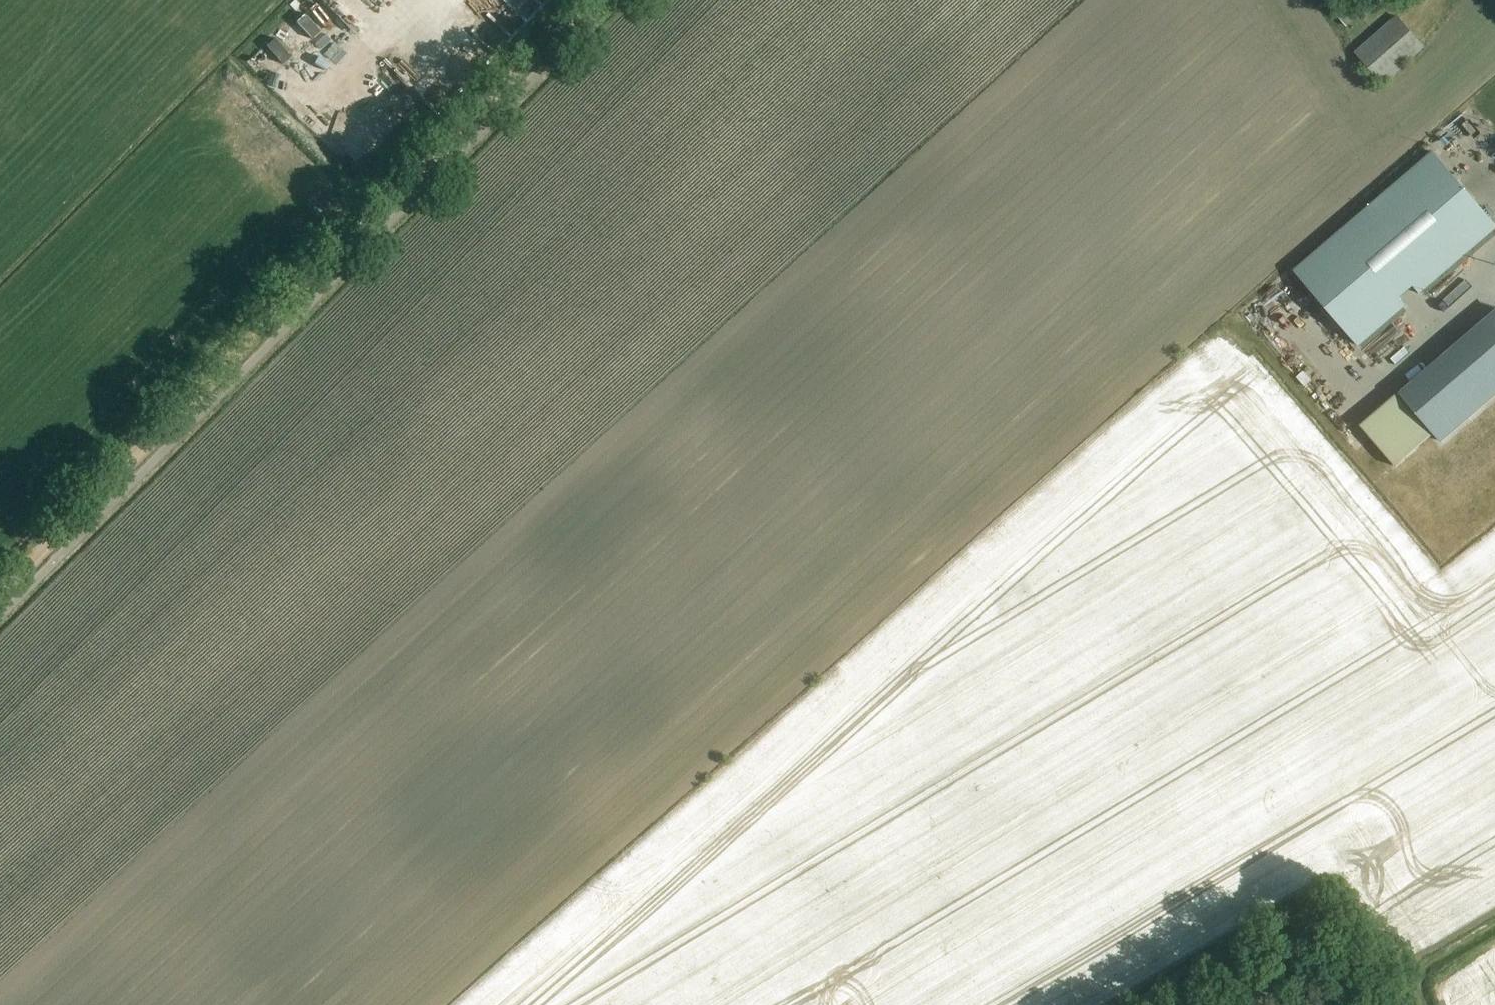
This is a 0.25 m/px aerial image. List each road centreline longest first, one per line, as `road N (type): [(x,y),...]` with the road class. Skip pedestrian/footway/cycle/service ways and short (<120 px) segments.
road 1 (track): [(0,593),(587,0)]

